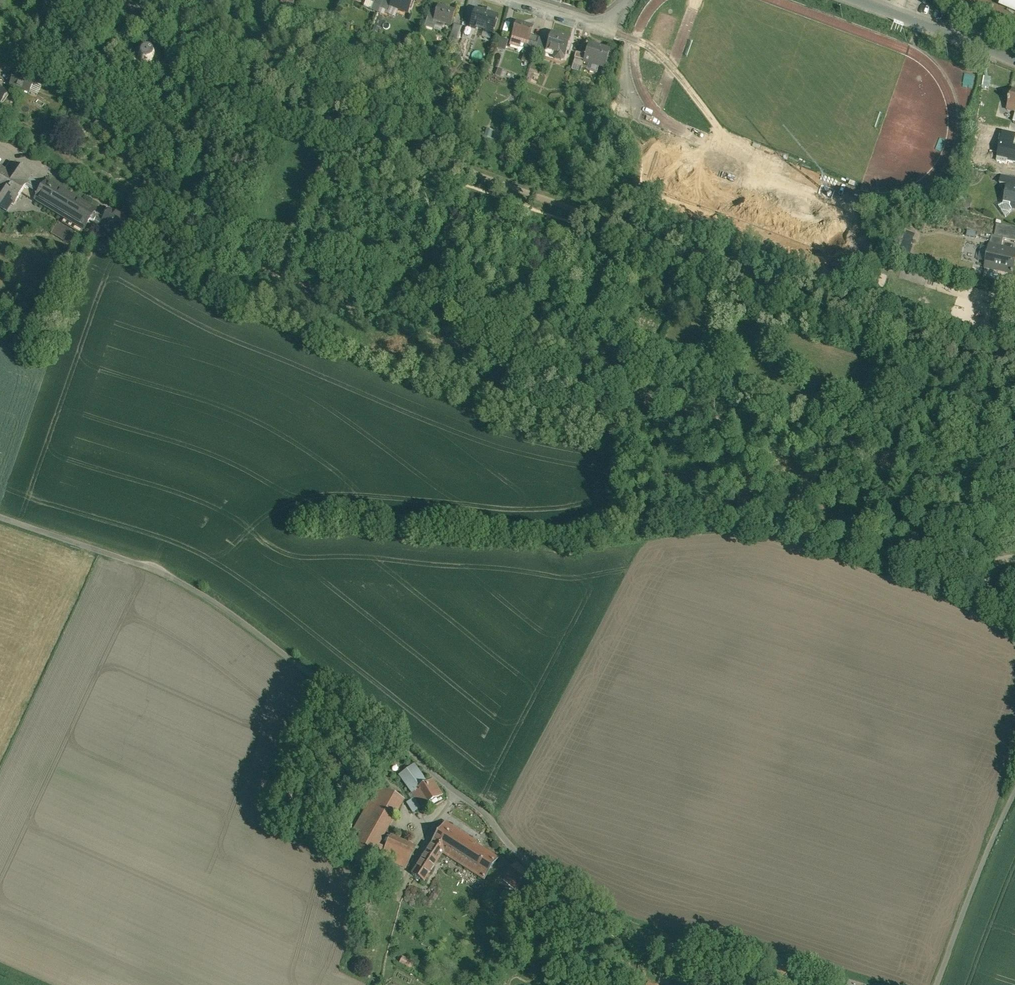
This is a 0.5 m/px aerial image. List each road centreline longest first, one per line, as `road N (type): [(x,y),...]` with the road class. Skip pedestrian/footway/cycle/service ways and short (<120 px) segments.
road 1 (unclassified): [(0,516),(172,579),(220,607),(482,810),(533,867),(603,919),(658,946),(711,948),(854,984)]
road 2 (unclassified): [(1014,797),(937,984)]
road 3 (residential): [(1014,59),(862,0)]

